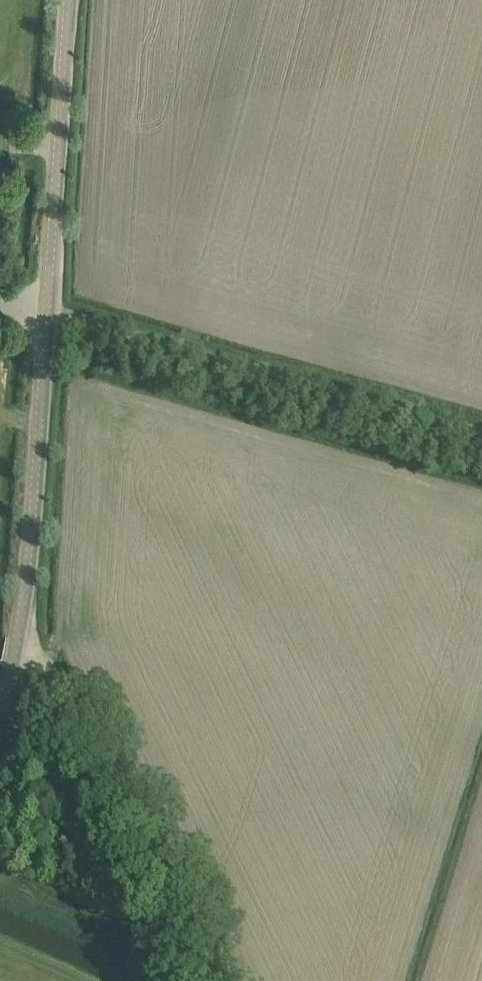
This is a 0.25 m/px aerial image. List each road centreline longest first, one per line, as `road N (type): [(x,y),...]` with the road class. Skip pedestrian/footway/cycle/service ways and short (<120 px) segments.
road 1 (track): [(50,313),(481,436)]
road 2 (tertiary): [(0,736),(20,621),(50,313)]
road 3 (track): [(20,621),(196,980)]
road 4 (tertiary): [(50,313),(69,0)]

